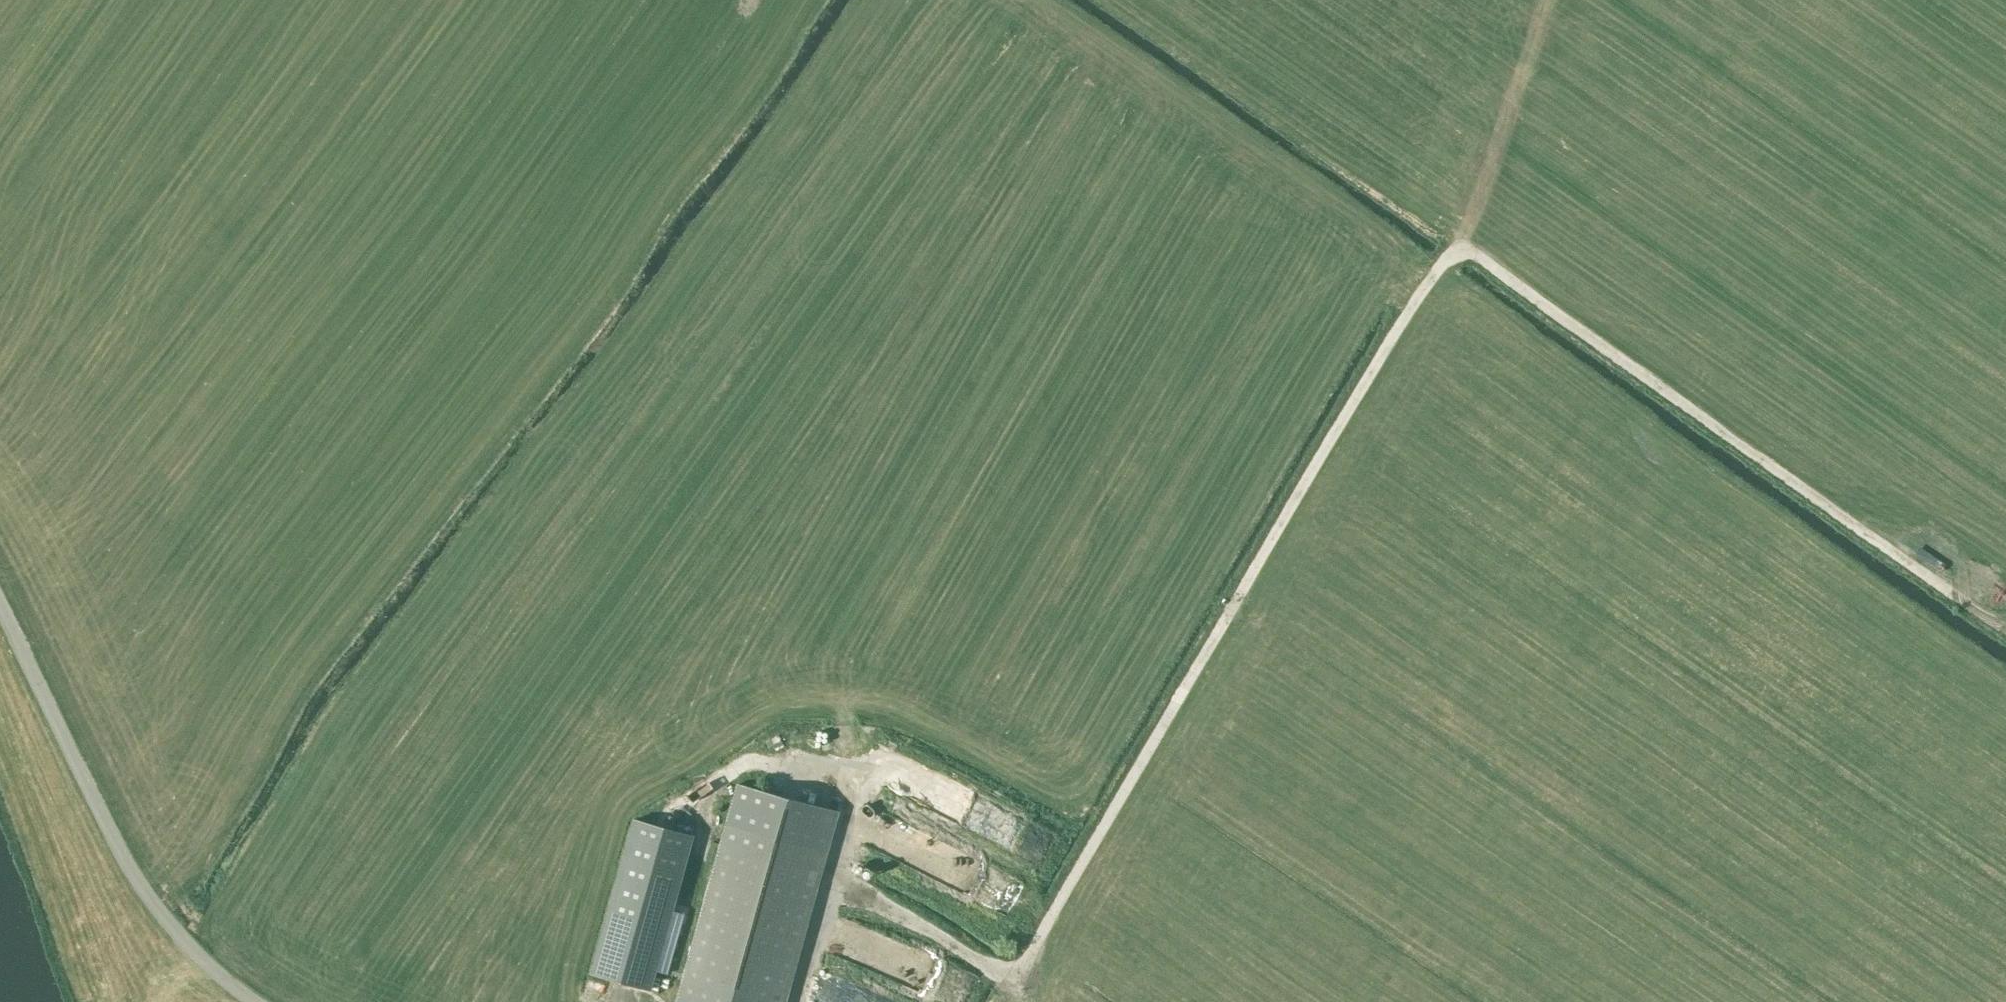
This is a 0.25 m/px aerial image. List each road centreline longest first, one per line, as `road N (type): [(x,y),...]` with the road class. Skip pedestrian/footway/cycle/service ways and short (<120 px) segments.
road 1 (unclassified): [(0,612),(149,899),(248,1001)]

